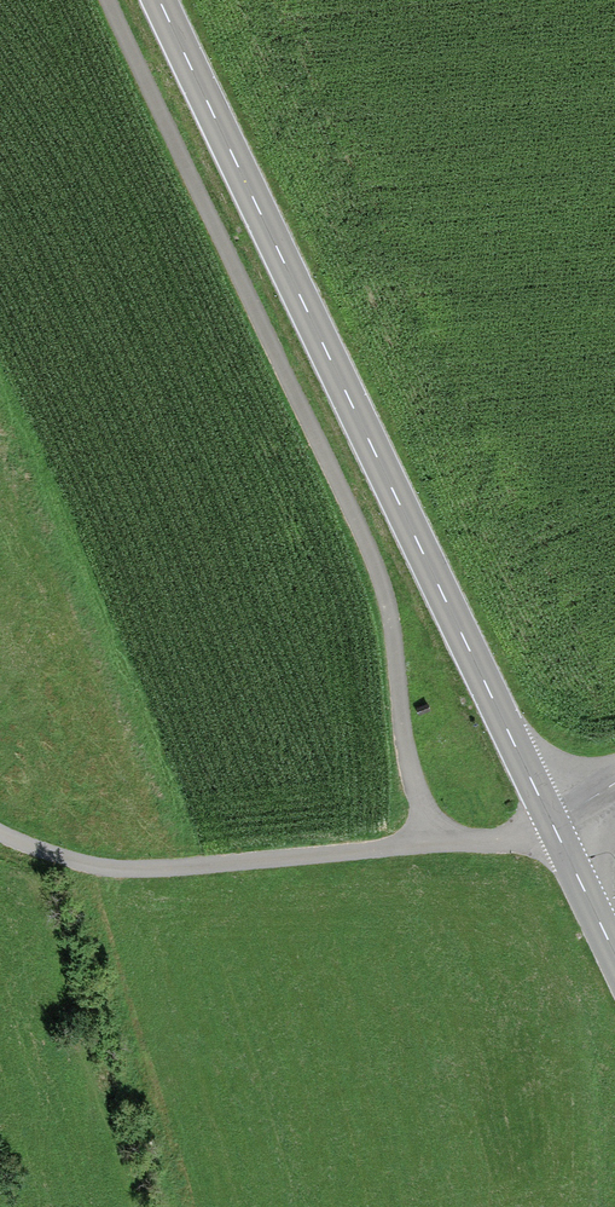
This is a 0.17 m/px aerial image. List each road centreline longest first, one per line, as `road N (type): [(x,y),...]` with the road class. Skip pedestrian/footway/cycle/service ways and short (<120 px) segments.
road 1 (secondary): [(553,821),(155,0)]
road 2 (track): [(427,838),(398,718),(397,629),(377,557),(112,0)]
road 3 (secondary): [(614,954),(553,821)]

